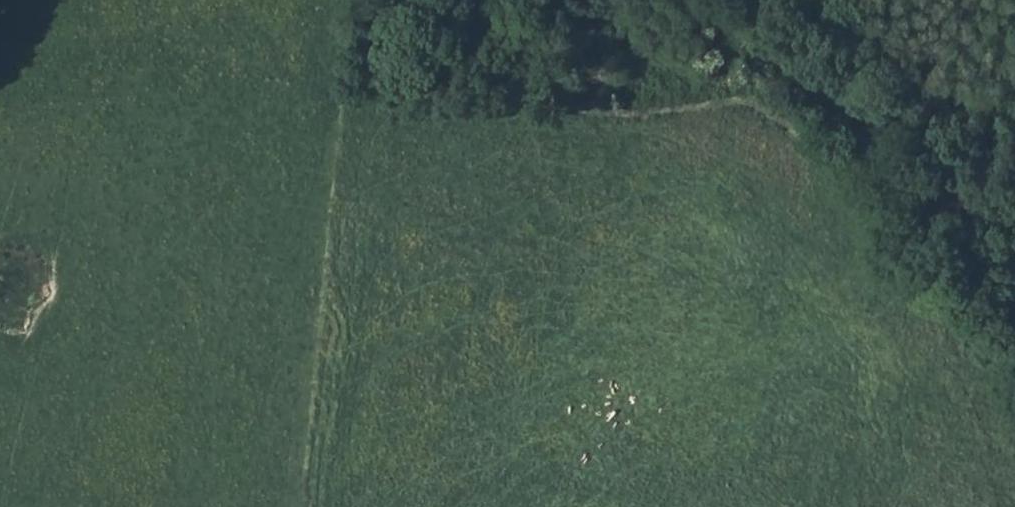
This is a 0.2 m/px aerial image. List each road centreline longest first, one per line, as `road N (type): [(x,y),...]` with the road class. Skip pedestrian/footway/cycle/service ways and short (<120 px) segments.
road 1 (track): [(1014,159),(829,0)]

